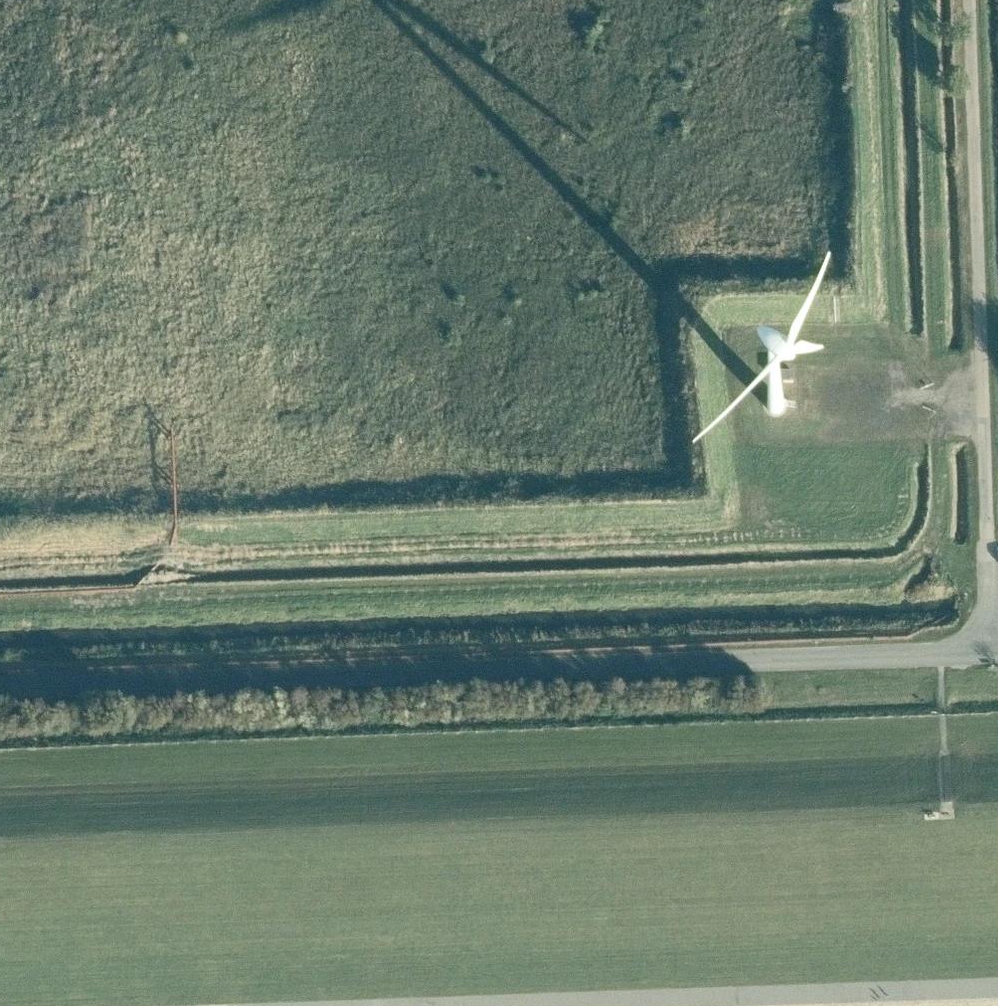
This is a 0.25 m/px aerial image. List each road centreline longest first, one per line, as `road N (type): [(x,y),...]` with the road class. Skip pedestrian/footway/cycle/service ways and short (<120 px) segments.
road 1 (unclassified): [(994,652),(0,689)]
road 2 (unclassified): [(994,652),(970,0)]

